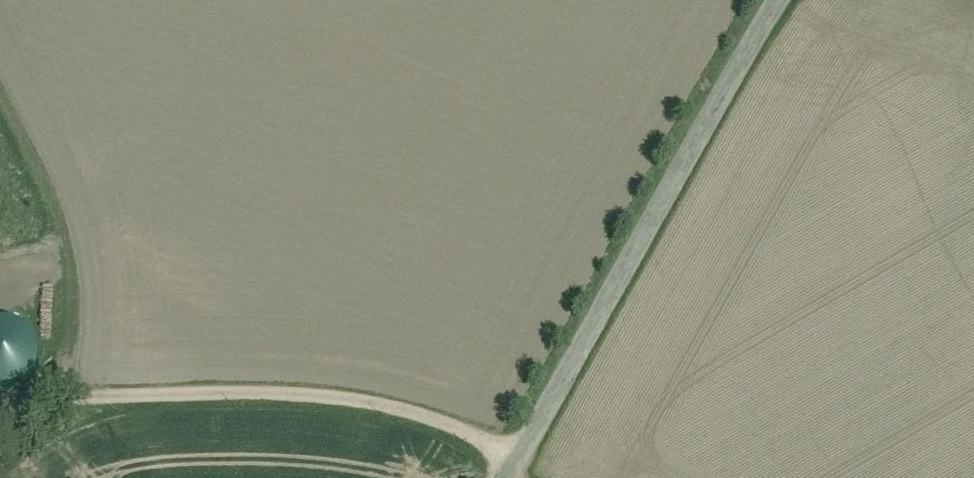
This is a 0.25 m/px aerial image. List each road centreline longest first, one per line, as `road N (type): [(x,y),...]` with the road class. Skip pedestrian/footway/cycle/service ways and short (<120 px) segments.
road 1 (track): [(528,477),(435,412),(180,386),(43,398),(0,409)]
road 2 (residential): [(507,477),(727,55),(767,0)]
road 3 (track): [(0,77),(34,143),(59,285),(43,398)]

